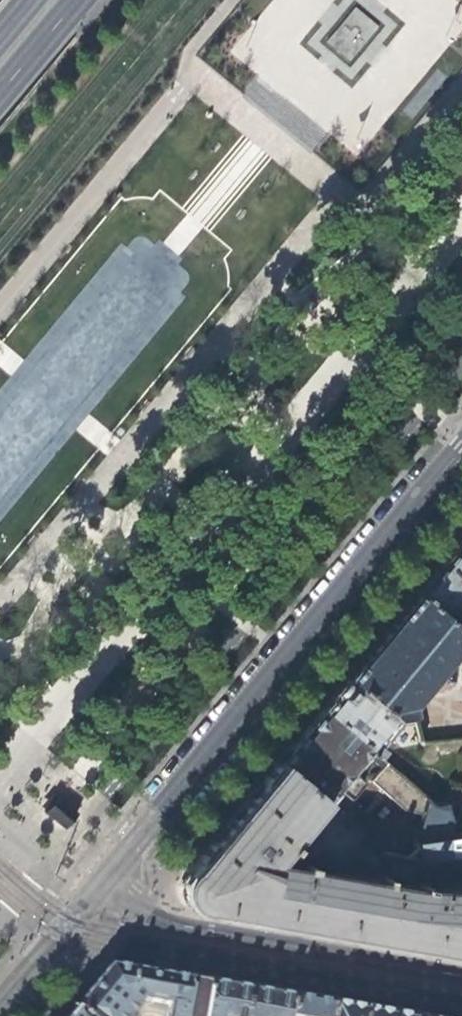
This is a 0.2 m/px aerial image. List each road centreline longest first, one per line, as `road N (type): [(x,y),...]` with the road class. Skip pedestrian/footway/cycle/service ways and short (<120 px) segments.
road 1 (secondary): [(0,1004),(461,452)]

